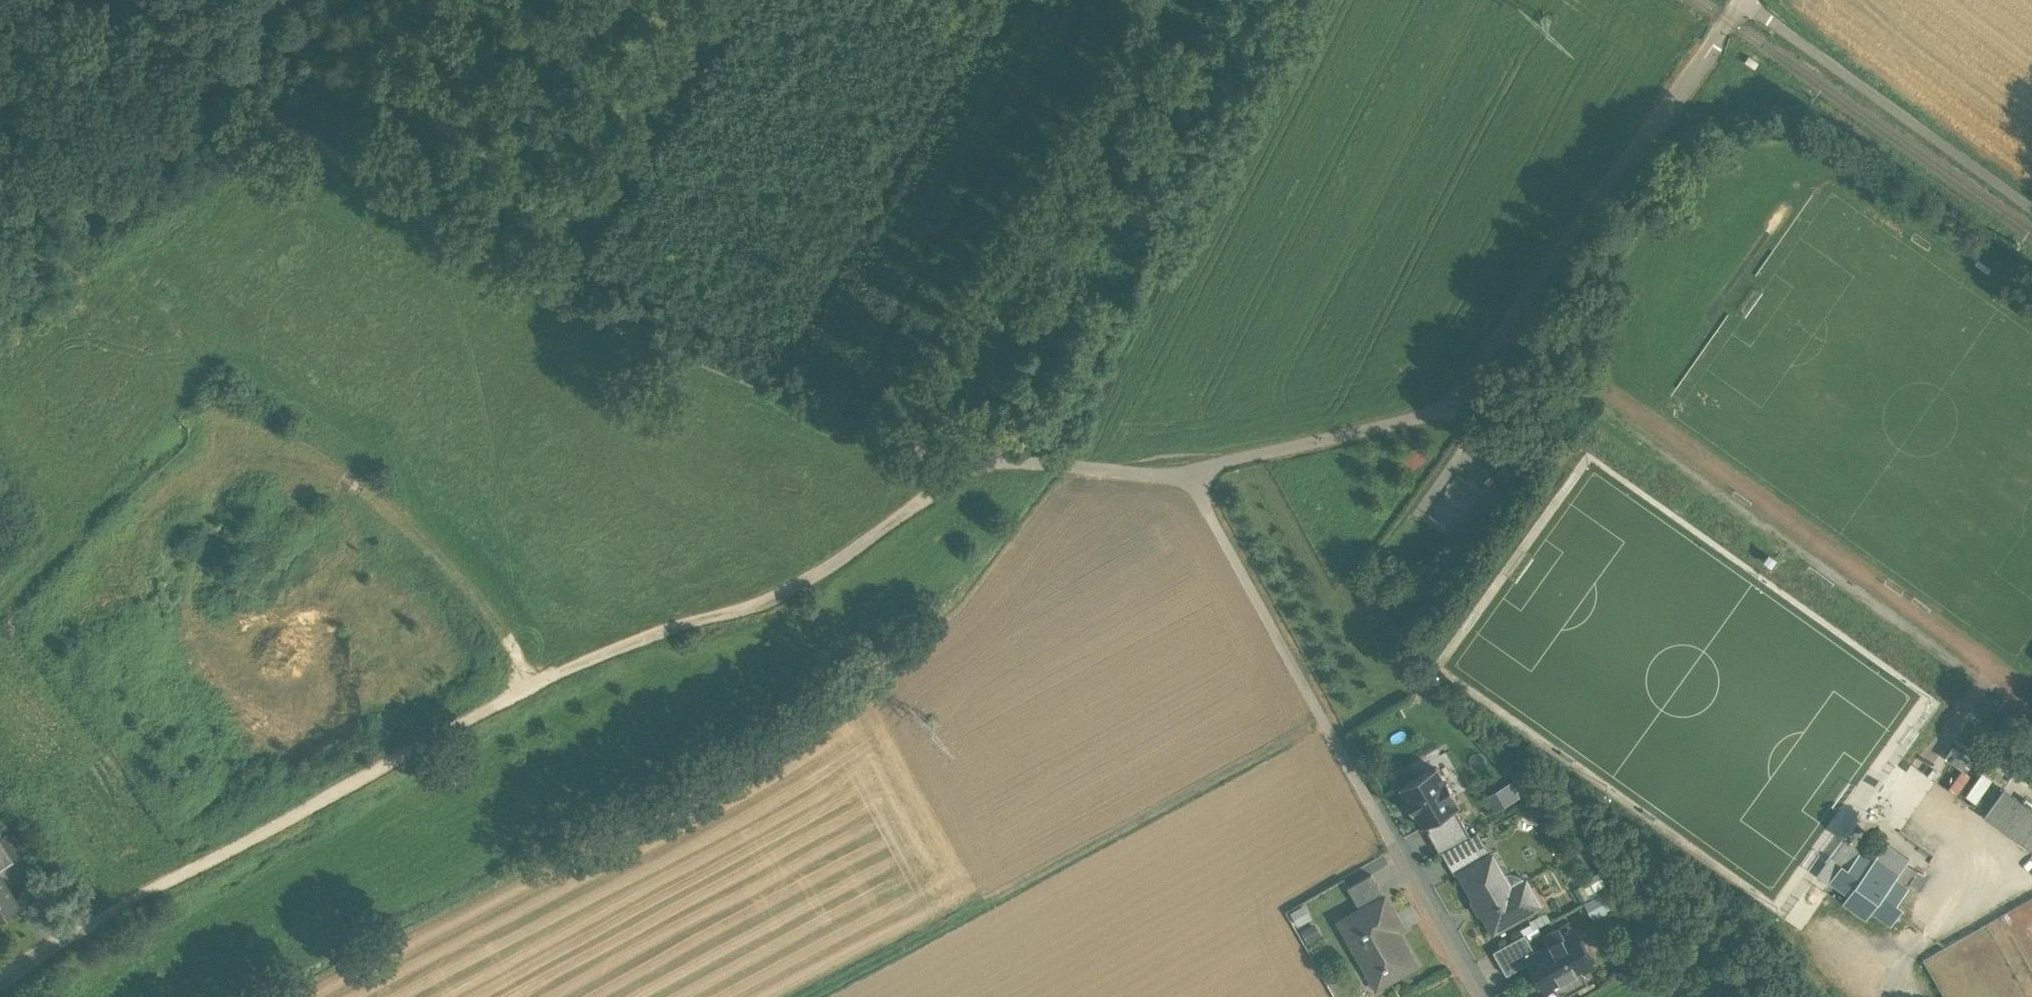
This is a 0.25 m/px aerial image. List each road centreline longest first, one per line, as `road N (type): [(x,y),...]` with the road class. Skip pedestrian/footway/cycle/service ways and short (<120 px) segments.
road 1 (track): [(1005,467),(945,465),(536,296),(234,96),(138,0)]
road 2 (track): [(1741,0),(1444,407),(1187,474)]
road 3 (track): [(817,996),(1324,722)]
road 4 (track): [(1005,467),(824,596),(541,693)]
road 5 (track): [(2031,209),(1746,0)]
road 6 (residential): [(1187,474),(1348,765)]
road 7 (residential): [(1187,474),(1005,467)]

